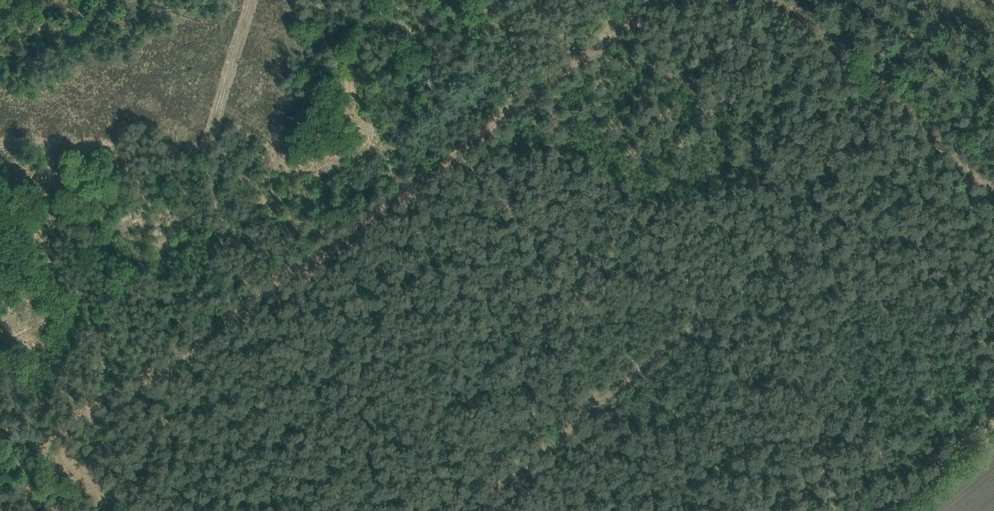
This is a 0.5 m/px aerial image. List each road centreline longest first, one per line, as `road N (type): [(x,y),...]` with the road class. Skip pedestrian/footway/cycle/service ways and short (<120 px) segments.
road 1 (track): [(44,444),(640,0)]
road 2 (track): [(770,0),(828,34),(993,188)]
road 3 (track): [(203,144),(0,136)]
road 4 (track): [(254,0),(194,165)]

